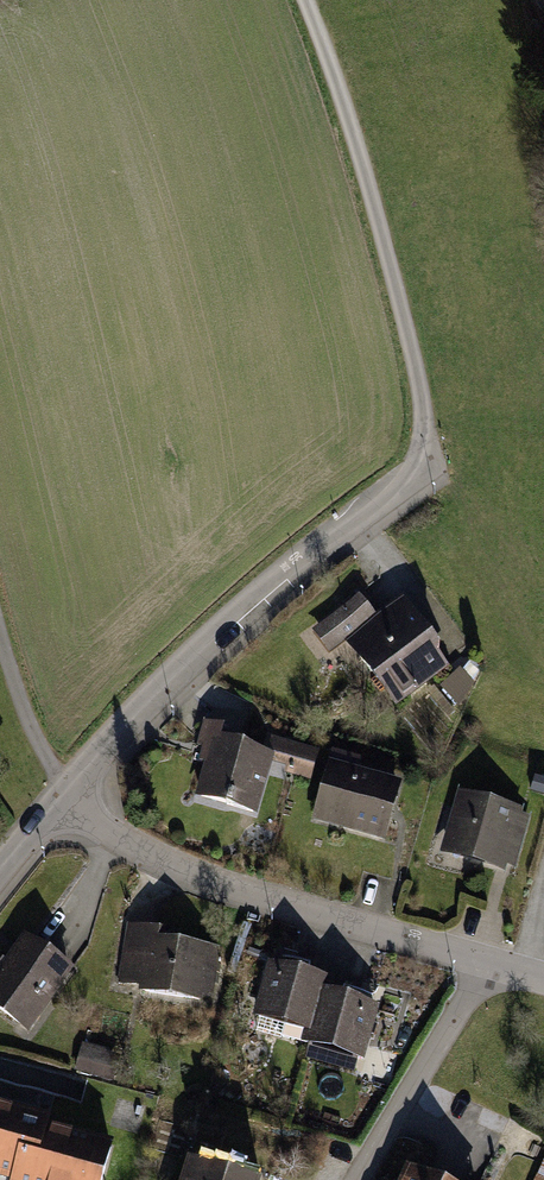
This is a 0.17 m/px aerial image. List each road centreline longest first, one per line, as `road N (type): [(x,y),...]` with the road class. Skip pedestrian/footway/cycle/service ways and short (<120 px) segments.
road 1 (residential): [(64,793),(98,827),(169,870),(543,979)]
road 2 (track): [(302,0),(415,365),(426,444),(407,483)]
road 3 (residential): [(407,483),(213,637),(64,793)]

